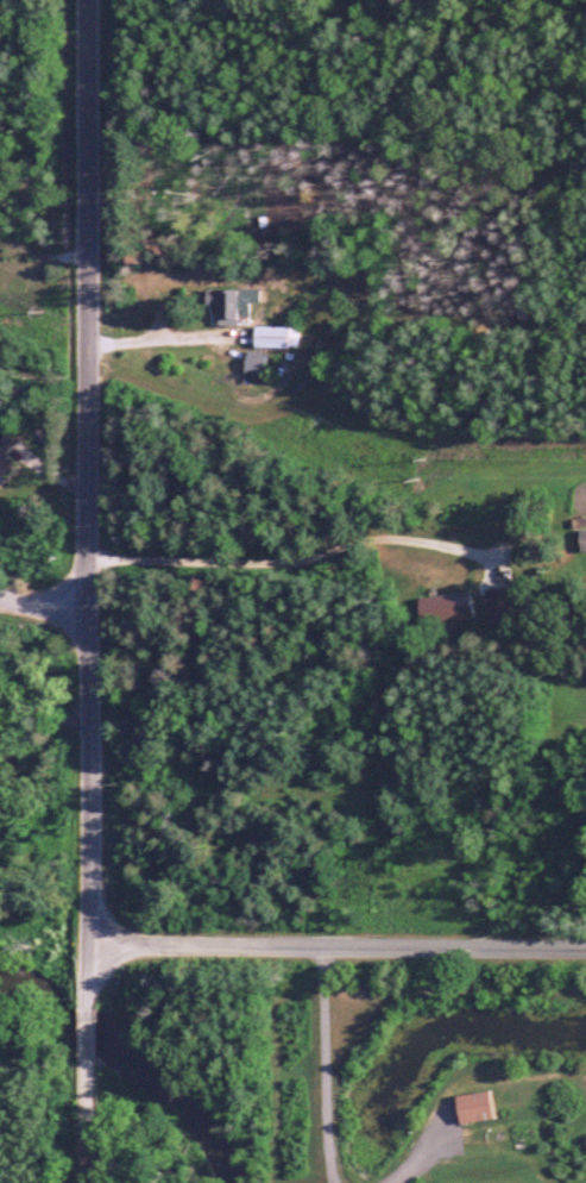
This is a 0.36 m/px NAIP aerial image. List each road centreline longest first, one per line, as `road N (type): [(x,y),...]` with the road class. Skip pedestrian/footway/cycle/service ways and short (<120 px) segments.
road 1 (residential): [(89,1031),(90,0)]
road 2 (residential): [(92,945),(585,951)]

